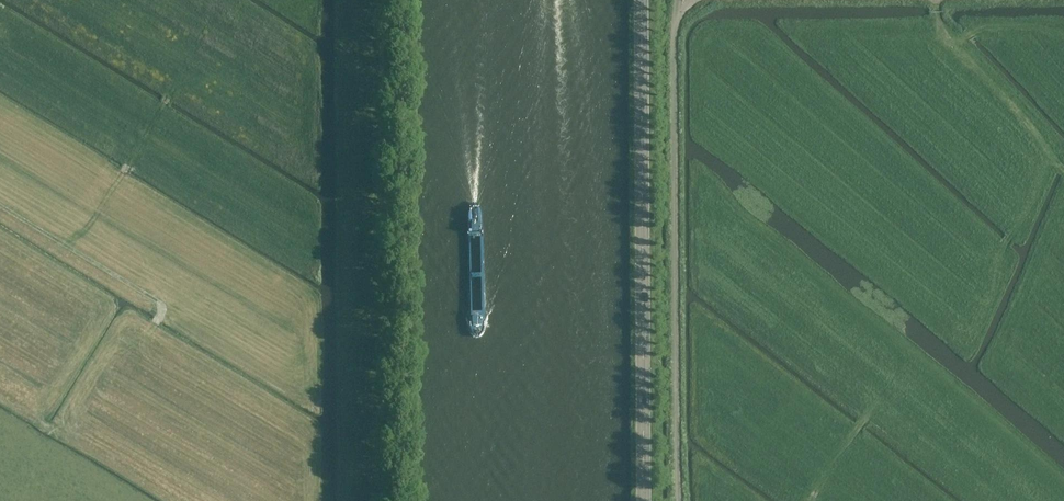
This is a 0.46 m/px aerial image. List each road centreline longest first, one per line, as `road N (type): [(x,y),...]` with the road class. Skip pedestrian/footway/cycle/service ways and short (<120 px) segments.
road 1 (unclassified): [(680,0),(673,84),(678,500)]
road 2 (tertiary): [(643,0),(645,500)]
road 3 (track): [(0,206),(60,242),(79,231),(169,97),(173,77),(159,58)]
road 4 (track): [(60,242),(164,306),(156,325)]

